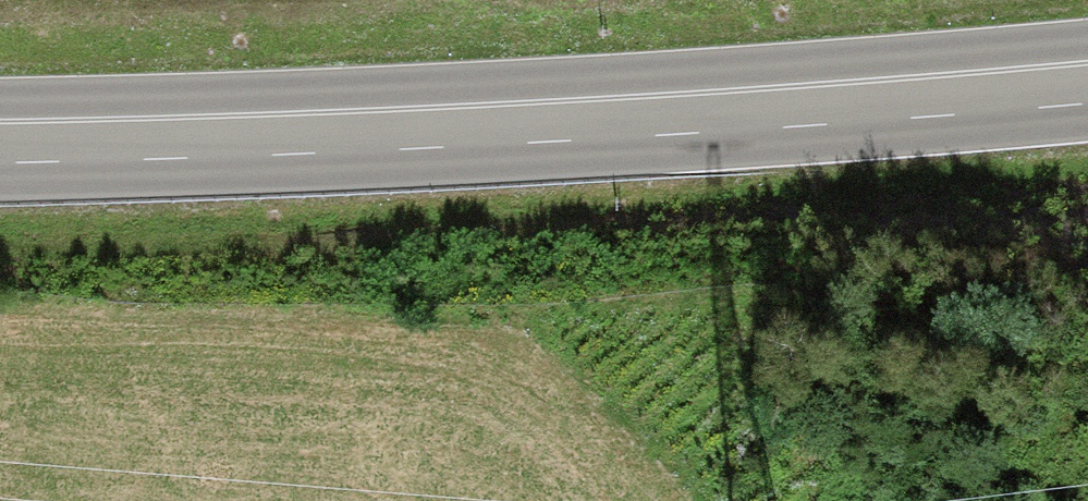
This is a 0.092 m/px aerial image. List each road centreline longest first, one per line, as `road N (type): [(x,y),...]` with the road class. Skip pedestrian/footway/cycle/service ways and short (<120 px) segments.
road 1 (trunk): [(0,137),(889,89),(1087,70)]
road 2 (track): [(659,500),(586,433),(478,358),(406,344),(0,329)]

